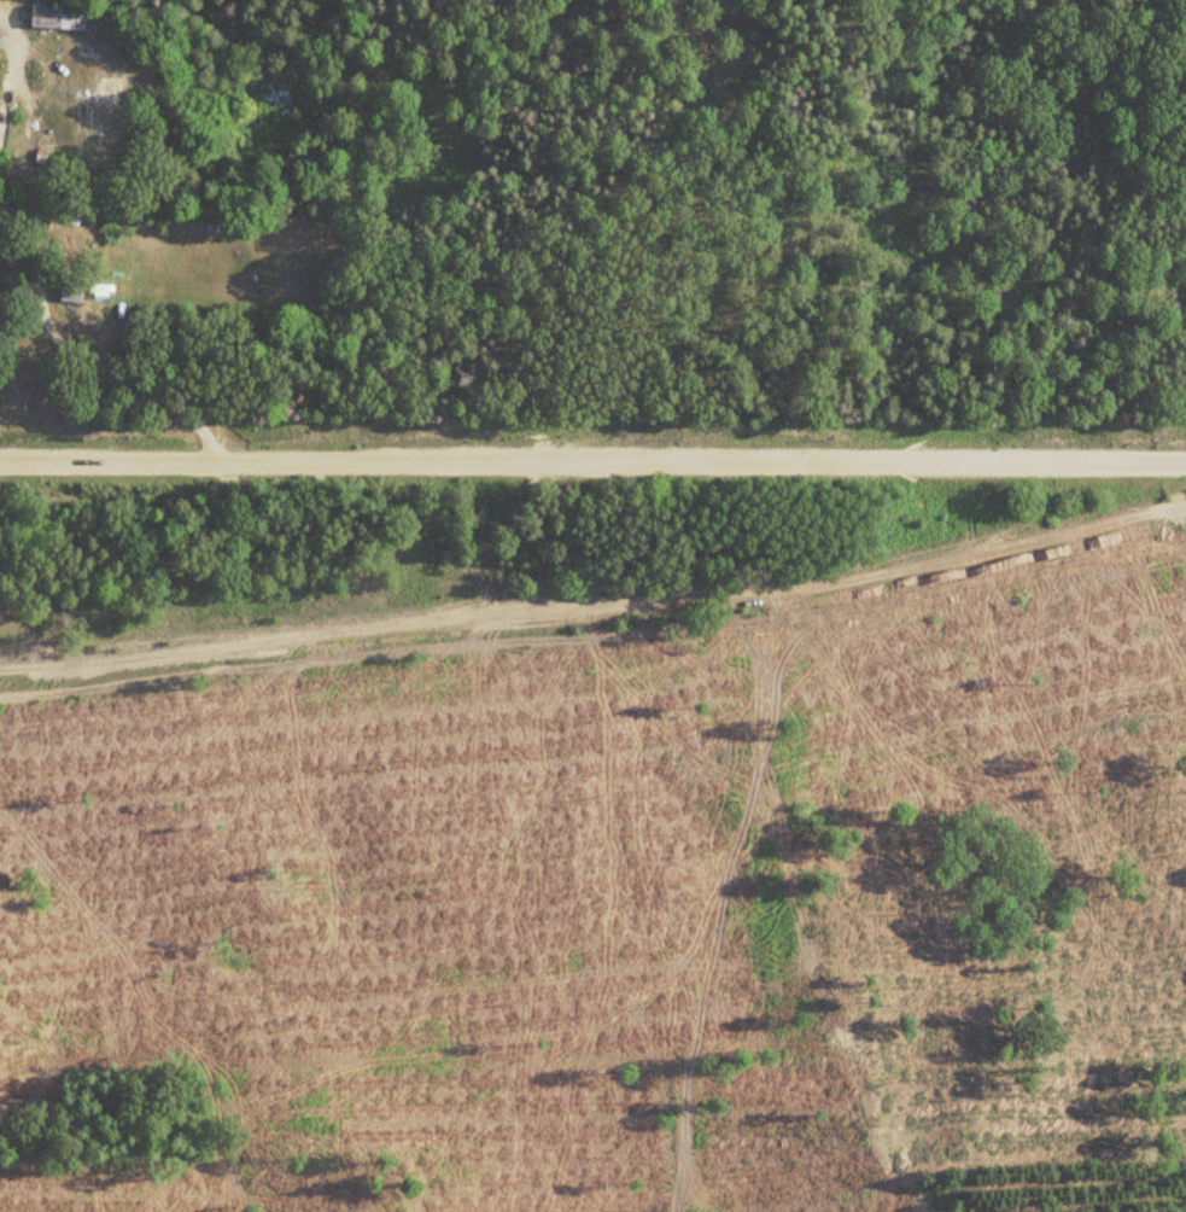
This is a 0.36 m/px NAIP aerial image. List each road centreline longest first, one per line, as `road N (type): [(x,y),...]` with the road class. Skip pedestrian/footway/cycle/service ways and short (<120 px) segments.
road 1 (residential): [(0,456),(1185,462)]

